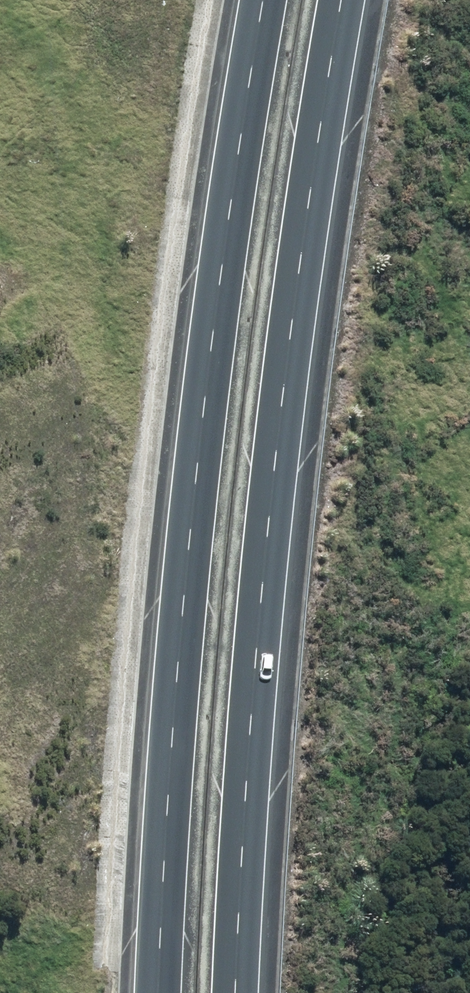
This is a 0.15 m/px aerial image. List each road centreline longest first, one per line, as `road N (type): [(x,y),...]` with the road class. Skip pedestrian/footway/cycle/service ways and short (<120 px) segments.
road 1 (motorway): [(343,0),(268,519),(231,857),(227,992)]
road 2 (motorway): [(155,992),(162,806),(215,289),(265,0)]

